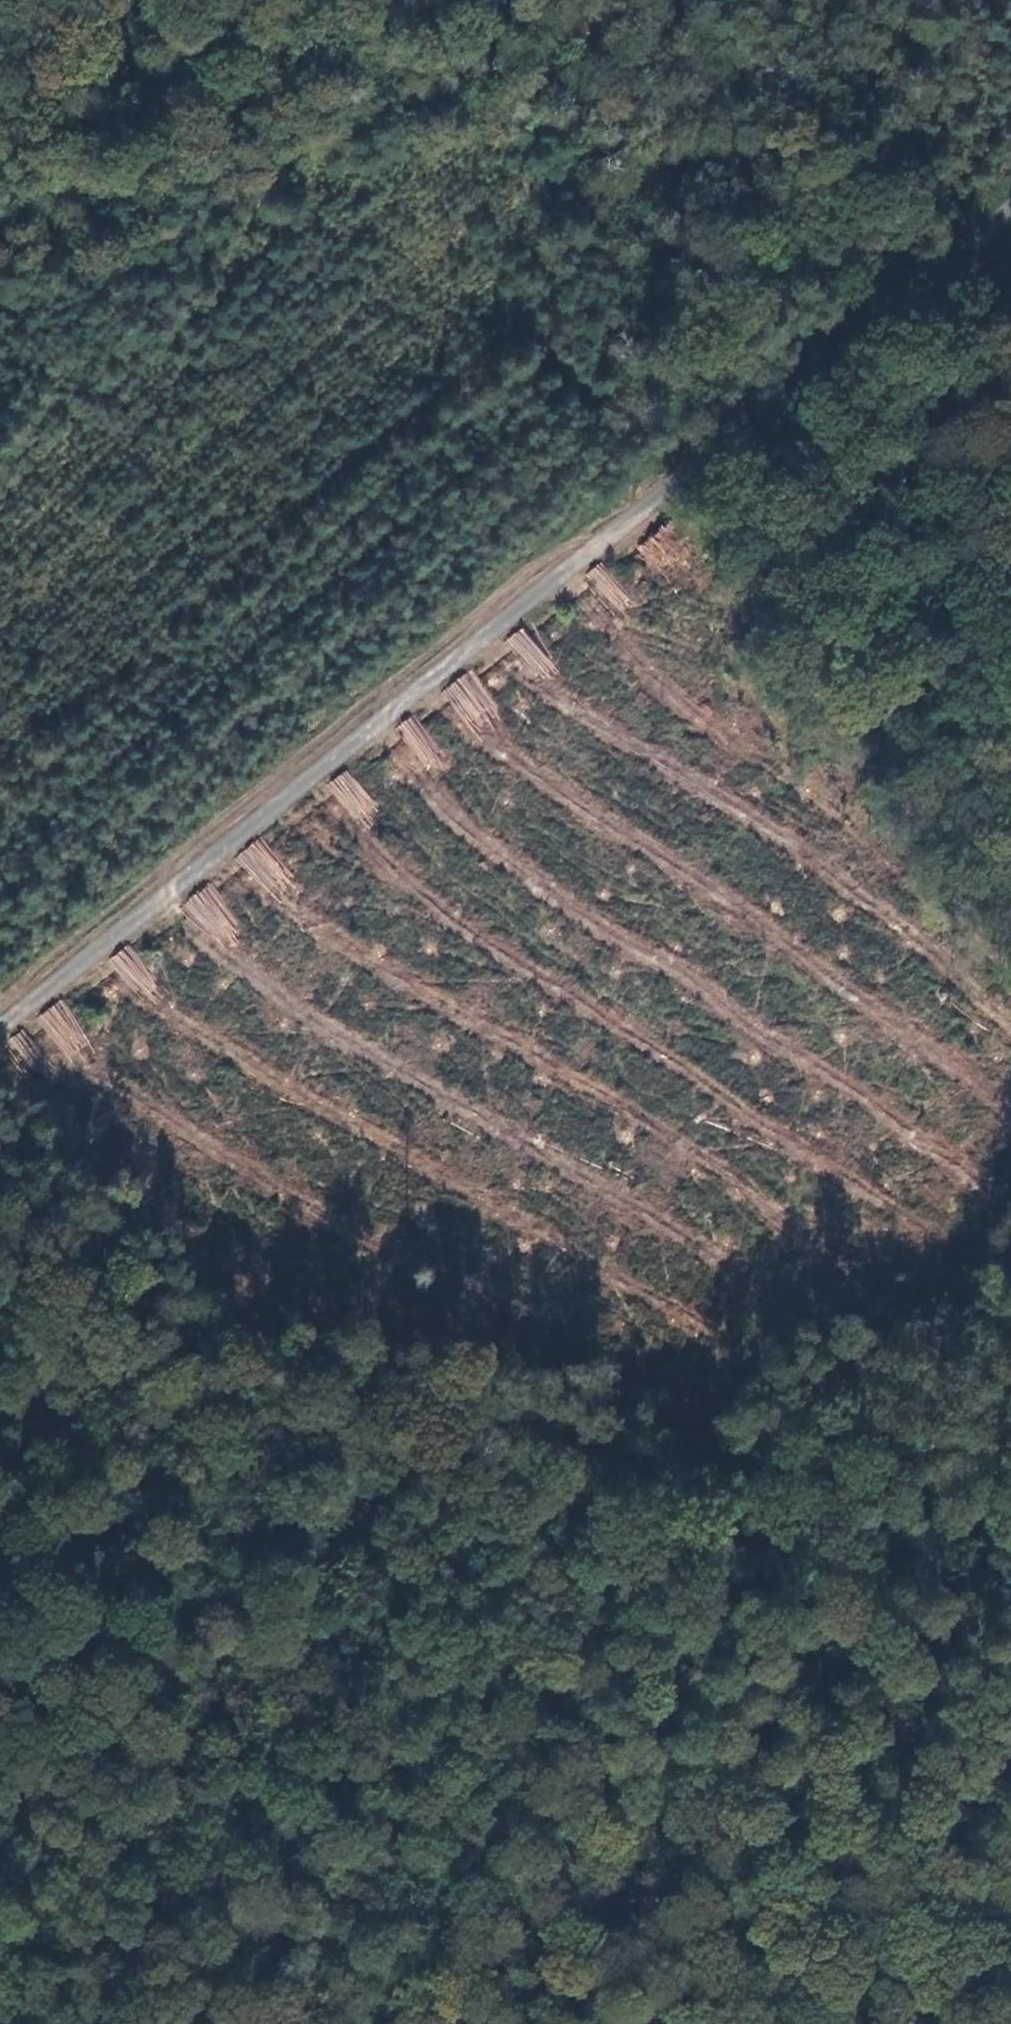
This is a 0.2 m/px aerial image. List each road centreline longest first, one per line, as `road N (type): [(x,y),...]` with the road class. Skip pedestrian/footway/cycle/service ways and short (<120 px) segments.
road 1 (track): [(0,1036),(210,857),(1010,214)]

